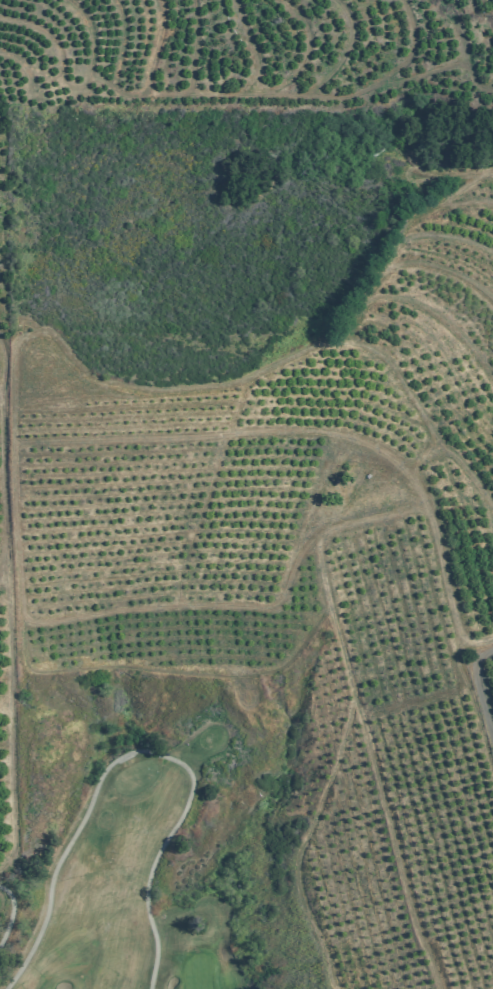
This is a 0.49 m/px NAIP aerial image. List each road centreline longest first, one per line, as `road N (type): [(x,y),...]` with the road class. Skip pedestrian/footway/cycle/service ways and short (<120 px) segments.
road 1 (track): [(8,988),(49,919),(59,864),(109,772),(121,760),(150,754),(183,765),(191,793),(152,866),(155,988)]

